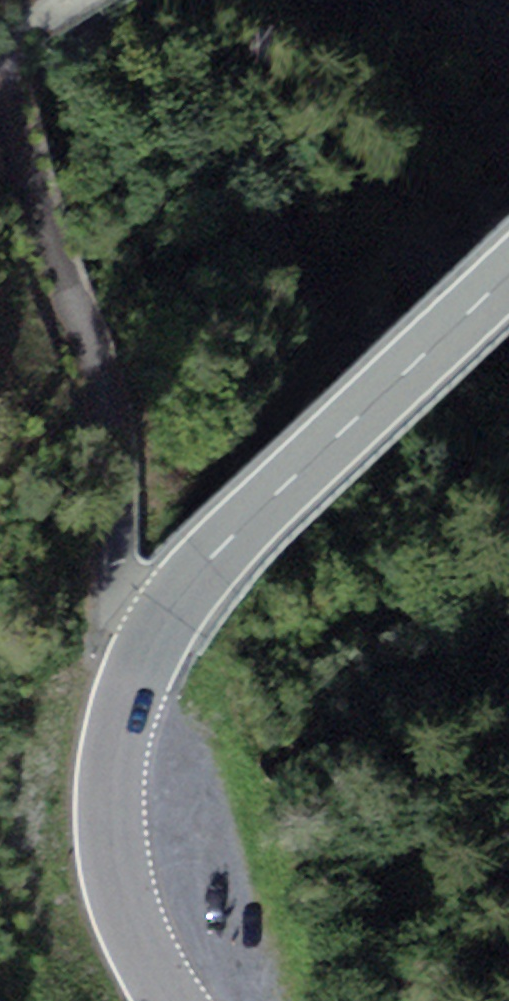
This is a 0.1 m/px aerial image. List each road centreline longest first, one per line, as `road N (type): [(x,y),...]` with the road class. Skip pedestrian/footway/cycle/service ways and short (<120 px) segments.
road 1 (tertiary): [(508,275),(271,500),(175,608),(143,662),(119,739),(115,834),(130,919),(171,1000)]
road 2 (track): [(0,108),(94,354),(110,408),(117,565),(157,634)]

